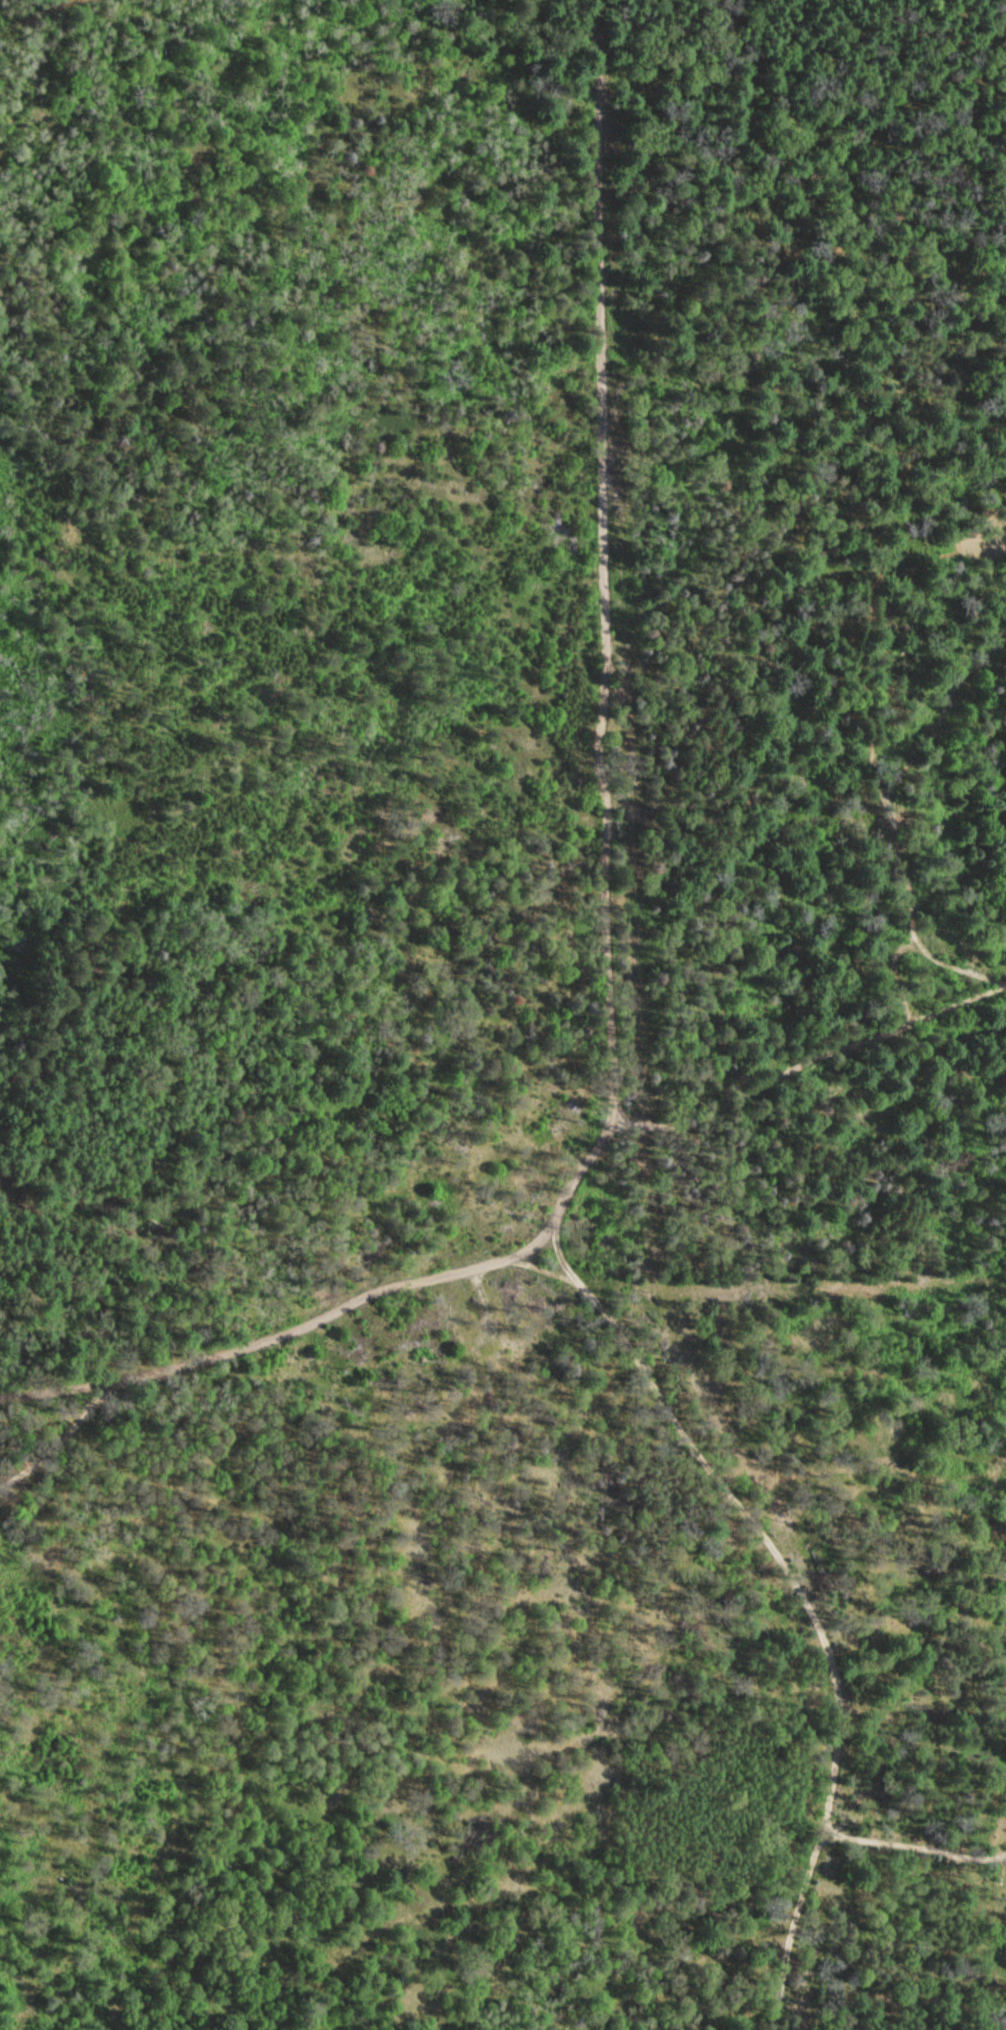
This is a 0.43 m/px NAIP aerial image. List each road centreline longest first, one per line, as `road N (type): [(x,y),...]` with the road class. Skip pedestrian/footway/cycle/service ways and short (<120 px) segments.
road 1 (track): [(771,2029),(832,1772),(833,1706),(813,1620),(759,1533),(686,1448),(606,1315),(538,1246),(573,1173),(613,1120),(597,762),(605,656),(597,0)]
road 2 (track): [(0,1393),(152,1374),(291,1331),(401,1281)]
road 3 (track): [(401,1281),(538,1246)]

